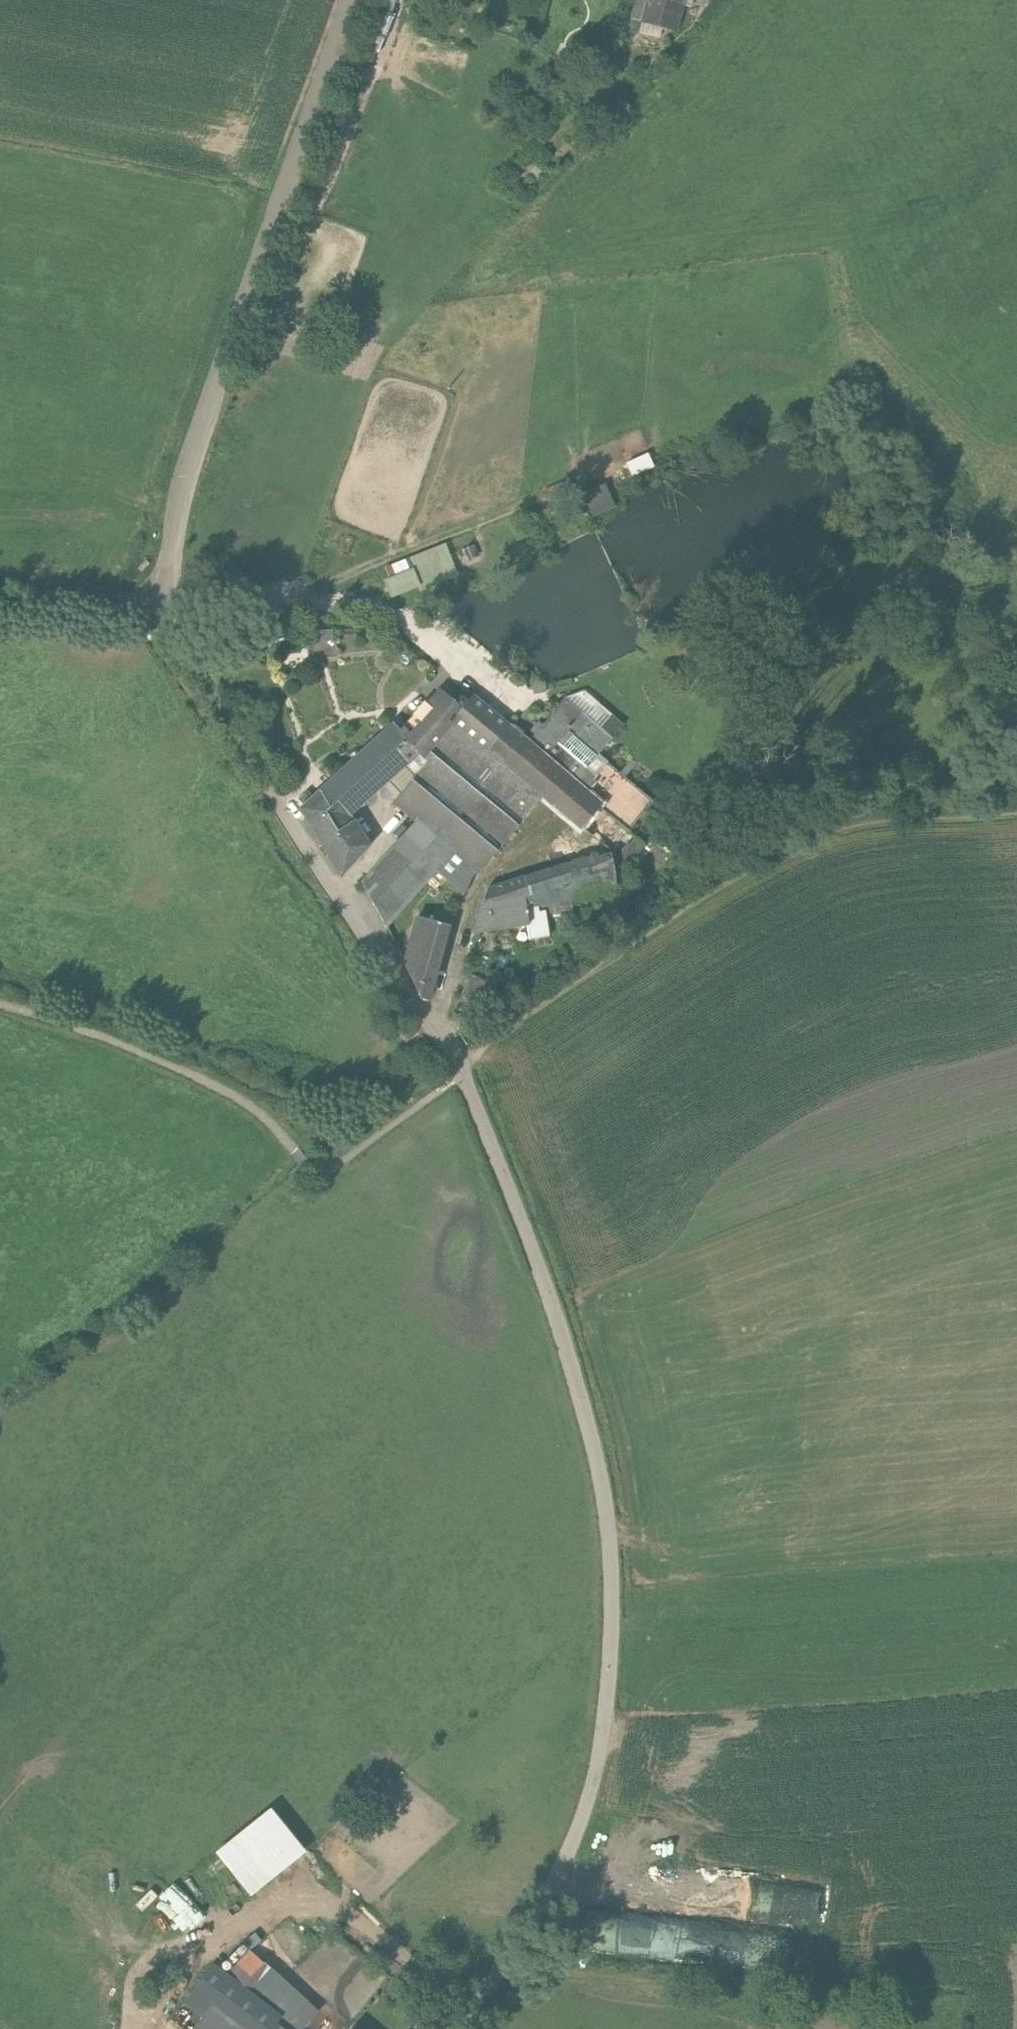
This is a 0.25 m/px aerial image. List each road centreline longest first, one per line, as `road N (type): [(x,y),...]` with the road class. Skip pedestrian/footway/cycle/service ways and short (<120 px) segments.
road 1 (unclassified): [(456,2028),(534,1932),(586,1822),(615,1635),(611,1509),(545,1272),(464,1070),(416,1012),(168,620),(187,471),(352,0)]
road 2 (track): [(478,2007),(353,1909),(308,1902),(267,1918),(173,2028)]

